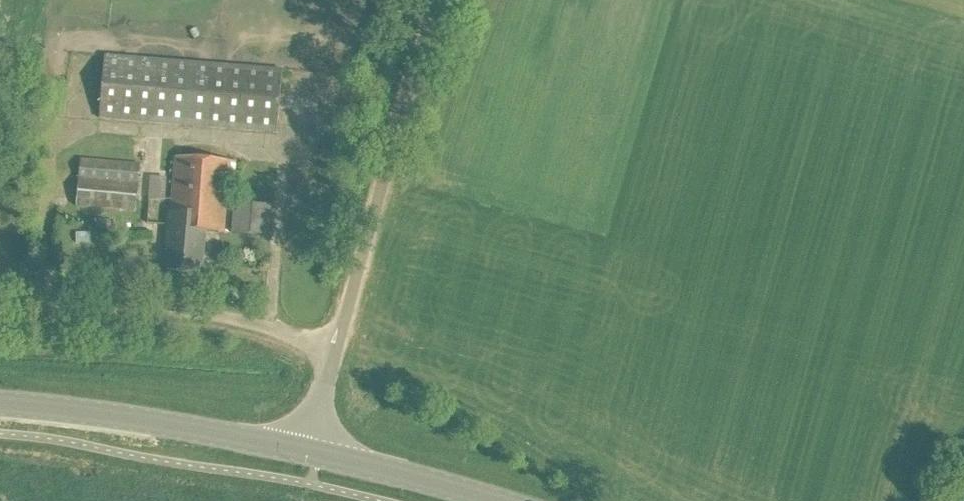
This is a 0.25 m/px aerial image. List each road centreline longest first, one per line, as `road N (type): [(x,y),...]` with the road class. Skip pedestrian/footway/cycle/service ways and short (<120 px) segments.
road 1 (unclassified): [(315,451),(336,345),(455,0)]
road 2 (primary): [(0,403),(199,423),(315,451)]
road 3 (primary): [(315,451),(488,500)]

